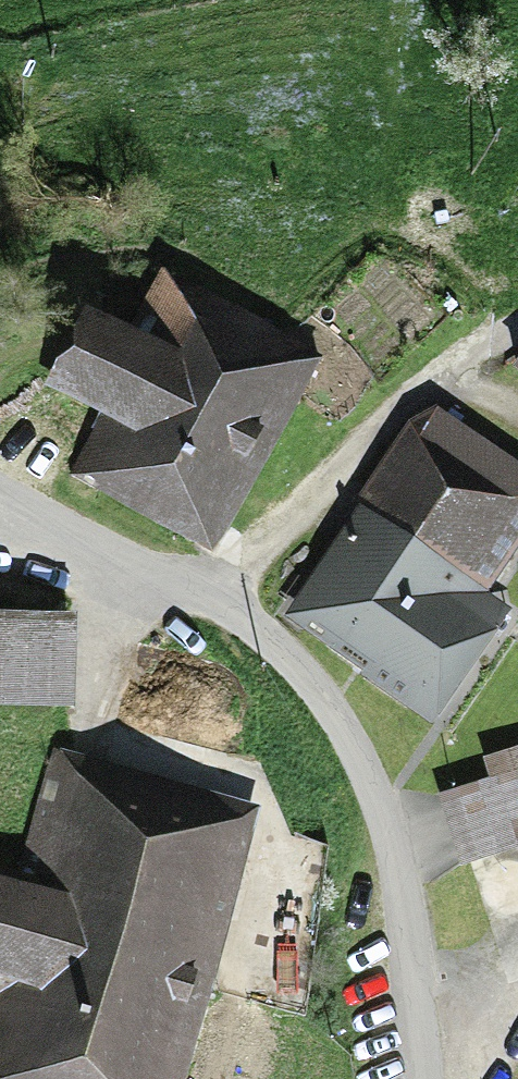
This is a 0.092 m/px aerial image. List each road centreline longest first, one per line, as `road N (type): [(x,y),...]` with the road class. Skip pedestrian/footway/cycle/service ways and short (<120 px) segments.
road 1 (unclassified): [(0,487),(121,558),(212,599),(307,673),(342,724),(390,832),(426,1078)]
road 2 (track): [(212,599),(421,384),(517,326)]

